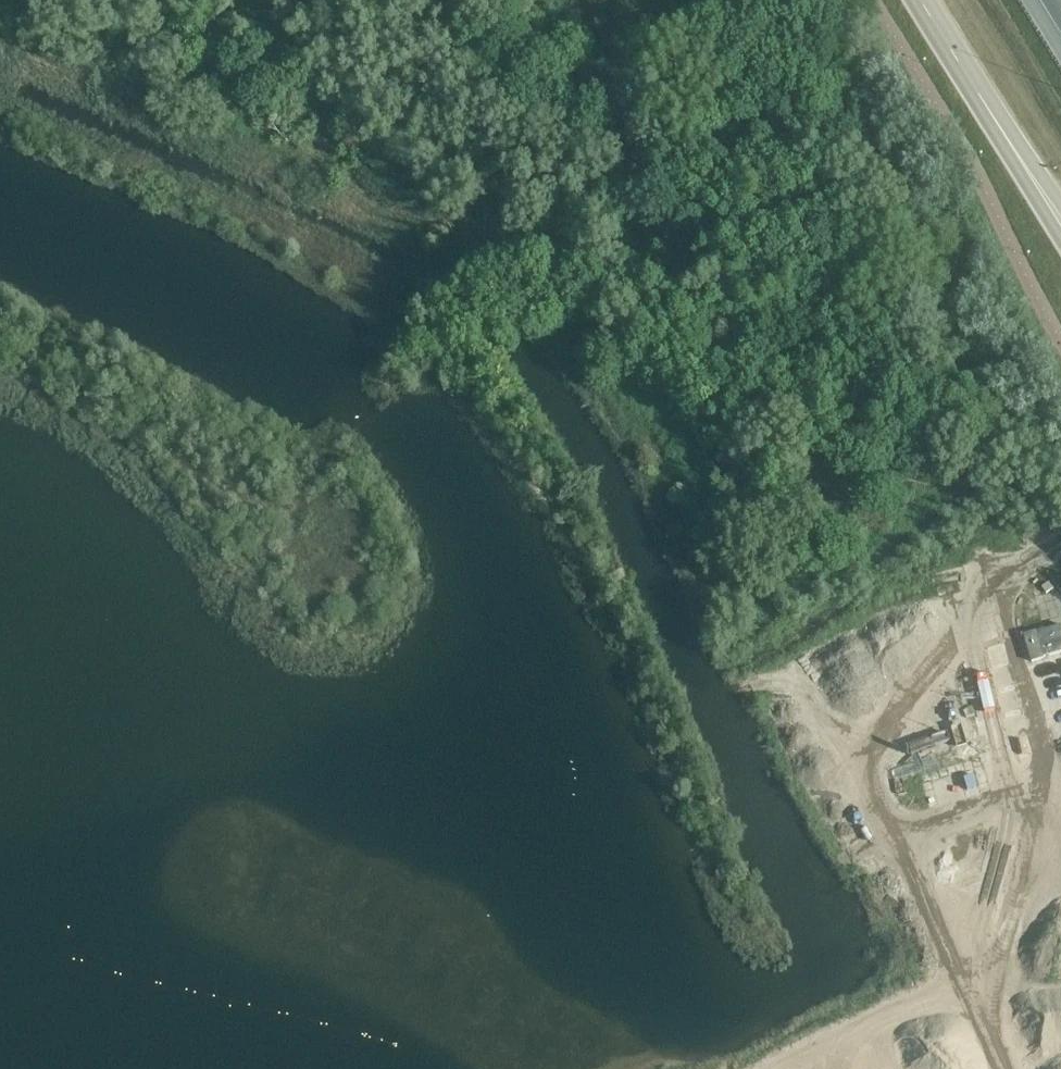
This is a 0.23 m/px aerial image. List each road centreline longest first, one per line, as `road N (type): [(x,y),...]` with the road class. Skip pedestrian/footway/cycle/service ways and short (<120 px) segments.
road 1 (track): [(987,1068),(1019,770),(986,597)]

